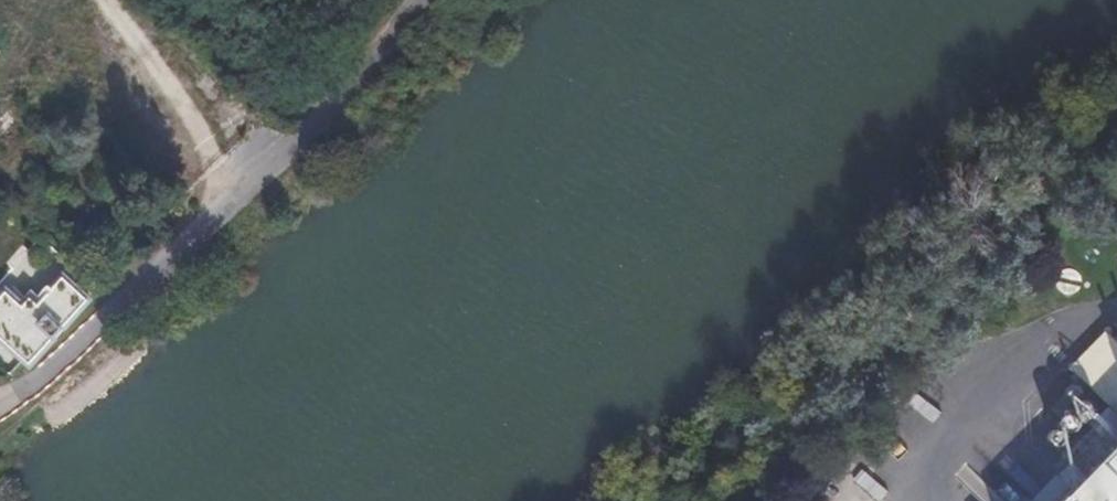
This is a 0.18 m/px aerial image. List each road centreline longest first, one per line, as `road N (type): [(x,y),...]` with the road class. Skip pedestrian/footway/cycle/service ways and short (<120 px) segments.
road 1 (unclassified): [(424,0),(337,108),(37,389),(0,411)]

